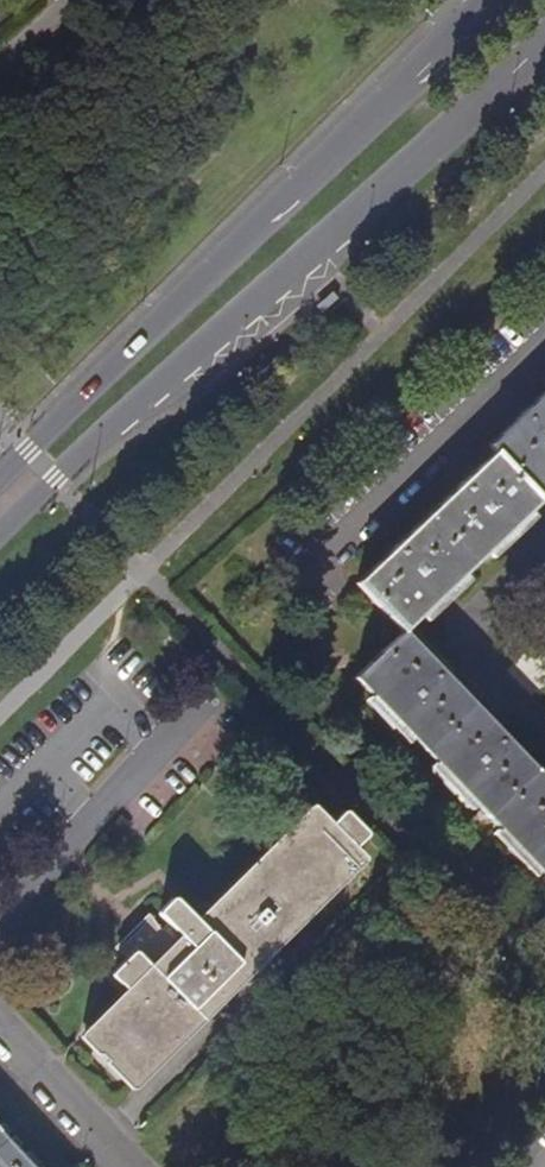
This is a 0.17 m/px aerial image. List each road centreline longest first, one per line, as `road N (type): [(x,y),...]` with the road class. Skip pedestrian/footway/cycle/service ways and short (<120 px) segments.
road 1 (secondary): [(0,535),(544,43)]
road 2 (secondary): [(495,0),(0,474)]
road 3 (residential): [(0,1029),(127,1166)]

